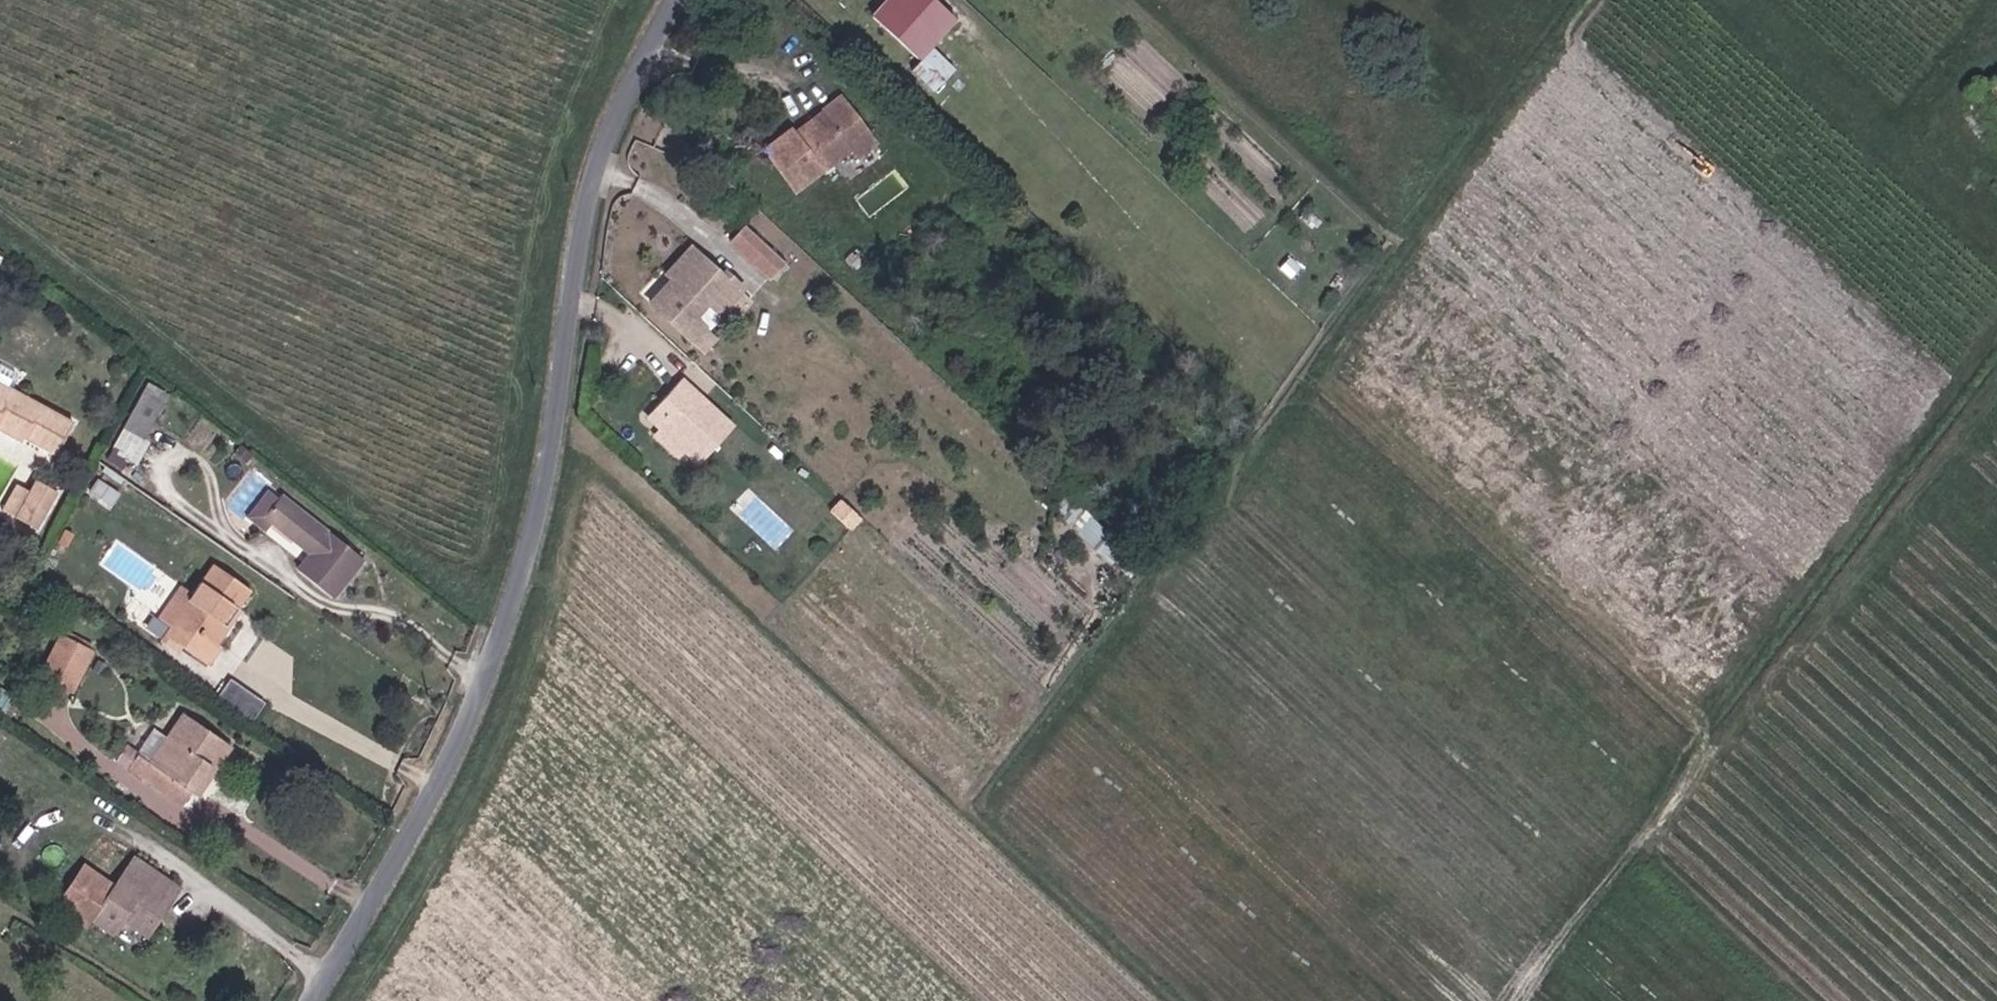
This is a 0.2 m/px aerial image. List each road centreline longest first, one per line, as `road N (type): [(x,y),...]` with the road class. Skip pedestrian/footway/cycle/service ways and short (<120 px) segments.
road 1 (unclassified): [(308,1000),(470,726),(525,566),(595,169),(677,0)]

